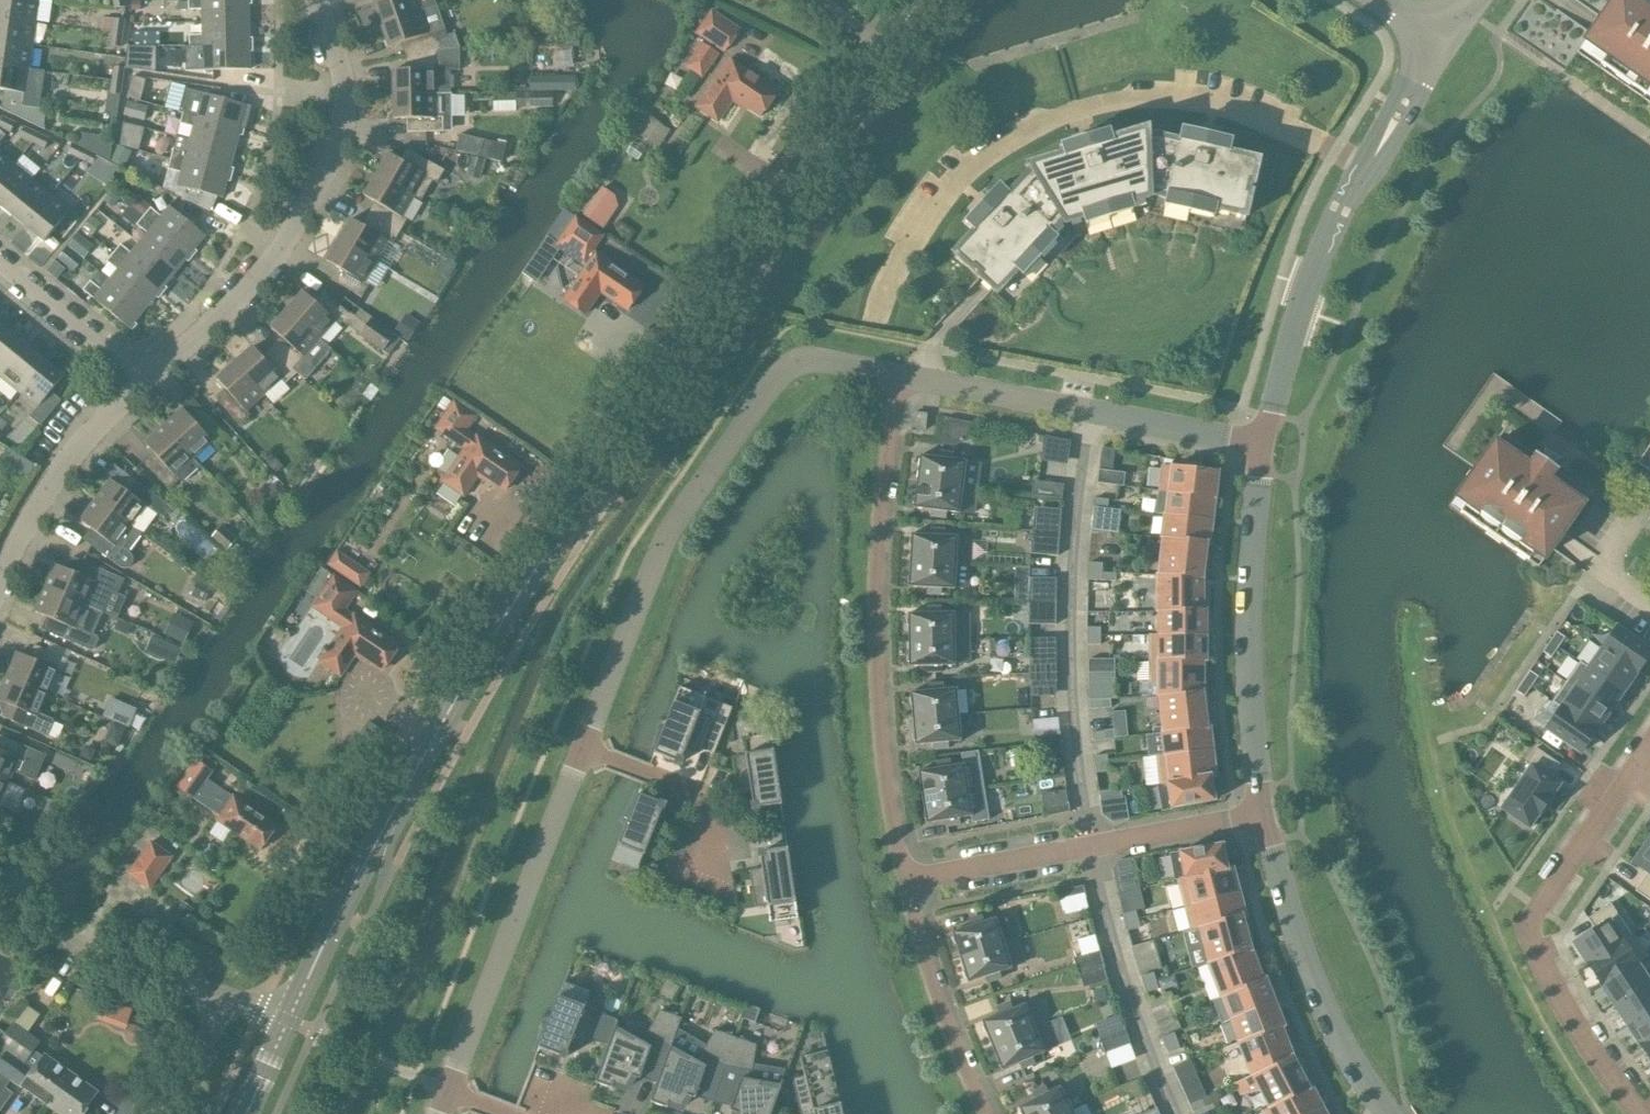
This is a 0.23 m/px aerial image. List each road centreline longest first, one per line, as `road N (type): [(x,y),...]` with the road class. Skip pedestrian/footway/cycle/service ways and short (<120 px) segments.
road 1 (tertiary): [(289,1020),(351,891),(507,615),(919,0)]
road 2 (residential): [(881,312),(918,234),(967,171),(1028,129),(1089,104),(1152,99),(1258,118),(1365,164)]
road 3 (residential): [(583,754),(667,549),(777,375),(797,361),(823,359),(899,374)]
road 4 (residential): [(905,891),(868,681),(879,495),(899,374)]
road 5 (residential): [(147,379),(268,271),(337,154),(346,110),(341,63),(320,0)]
road 6 (residential): [(1649,746),(1538,907),(1532,928),(1579,1027),(1645,1113)]
road 7 (residential): [(899,374),(1268,446)]
road 8 (residential): [(1267,819),(1251,658),(1268,446)]
road 9 (residential): [(905,891),(1267,819)]
road 10 (residential): [(451,1093),(583,754)]
road 11 (residential): [(1383,1113),(1315,987),(1267,819)]
road 12 (residential): [(1268,446),(1322,247),(1365,164)]
road 13 (residential): [(0,579),(79,452),(147,379)]
road 14 (residential): [(905,891),(935,1004),(981,1113)]
road 15 (residential): [(717,878),(706,800),(583,754)]
road 16 (residential): [(289,1020),(224,994),(204,1049),(162,1113)]
road 17 (residential): [(147,379),(0,256)]
road 18 (residential): [(1365,164),(1437,48)]
road 19 (residential): [(1649,506),(1616,553),(1614,571),(1649,606)]

